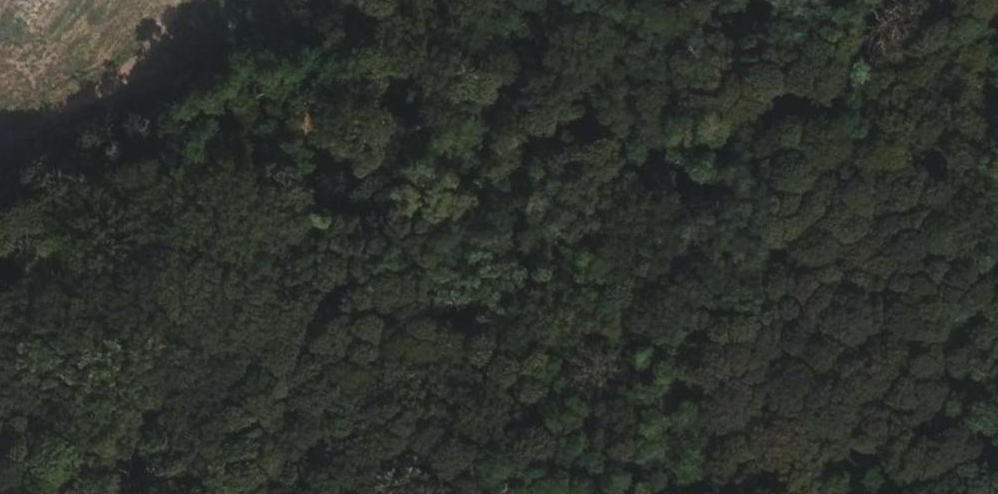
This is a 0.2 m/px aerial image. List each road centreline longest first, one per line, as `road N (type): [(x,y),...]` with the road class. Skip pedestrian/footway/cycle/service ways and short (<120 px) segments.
road 1 (track): [(0,226),(284,171),(518,109),(696,75)]
road 2 (track): [(347,0),(284,171),(281,256),(169,493)]
road 3 (track): [(696,75),(895,0)]

